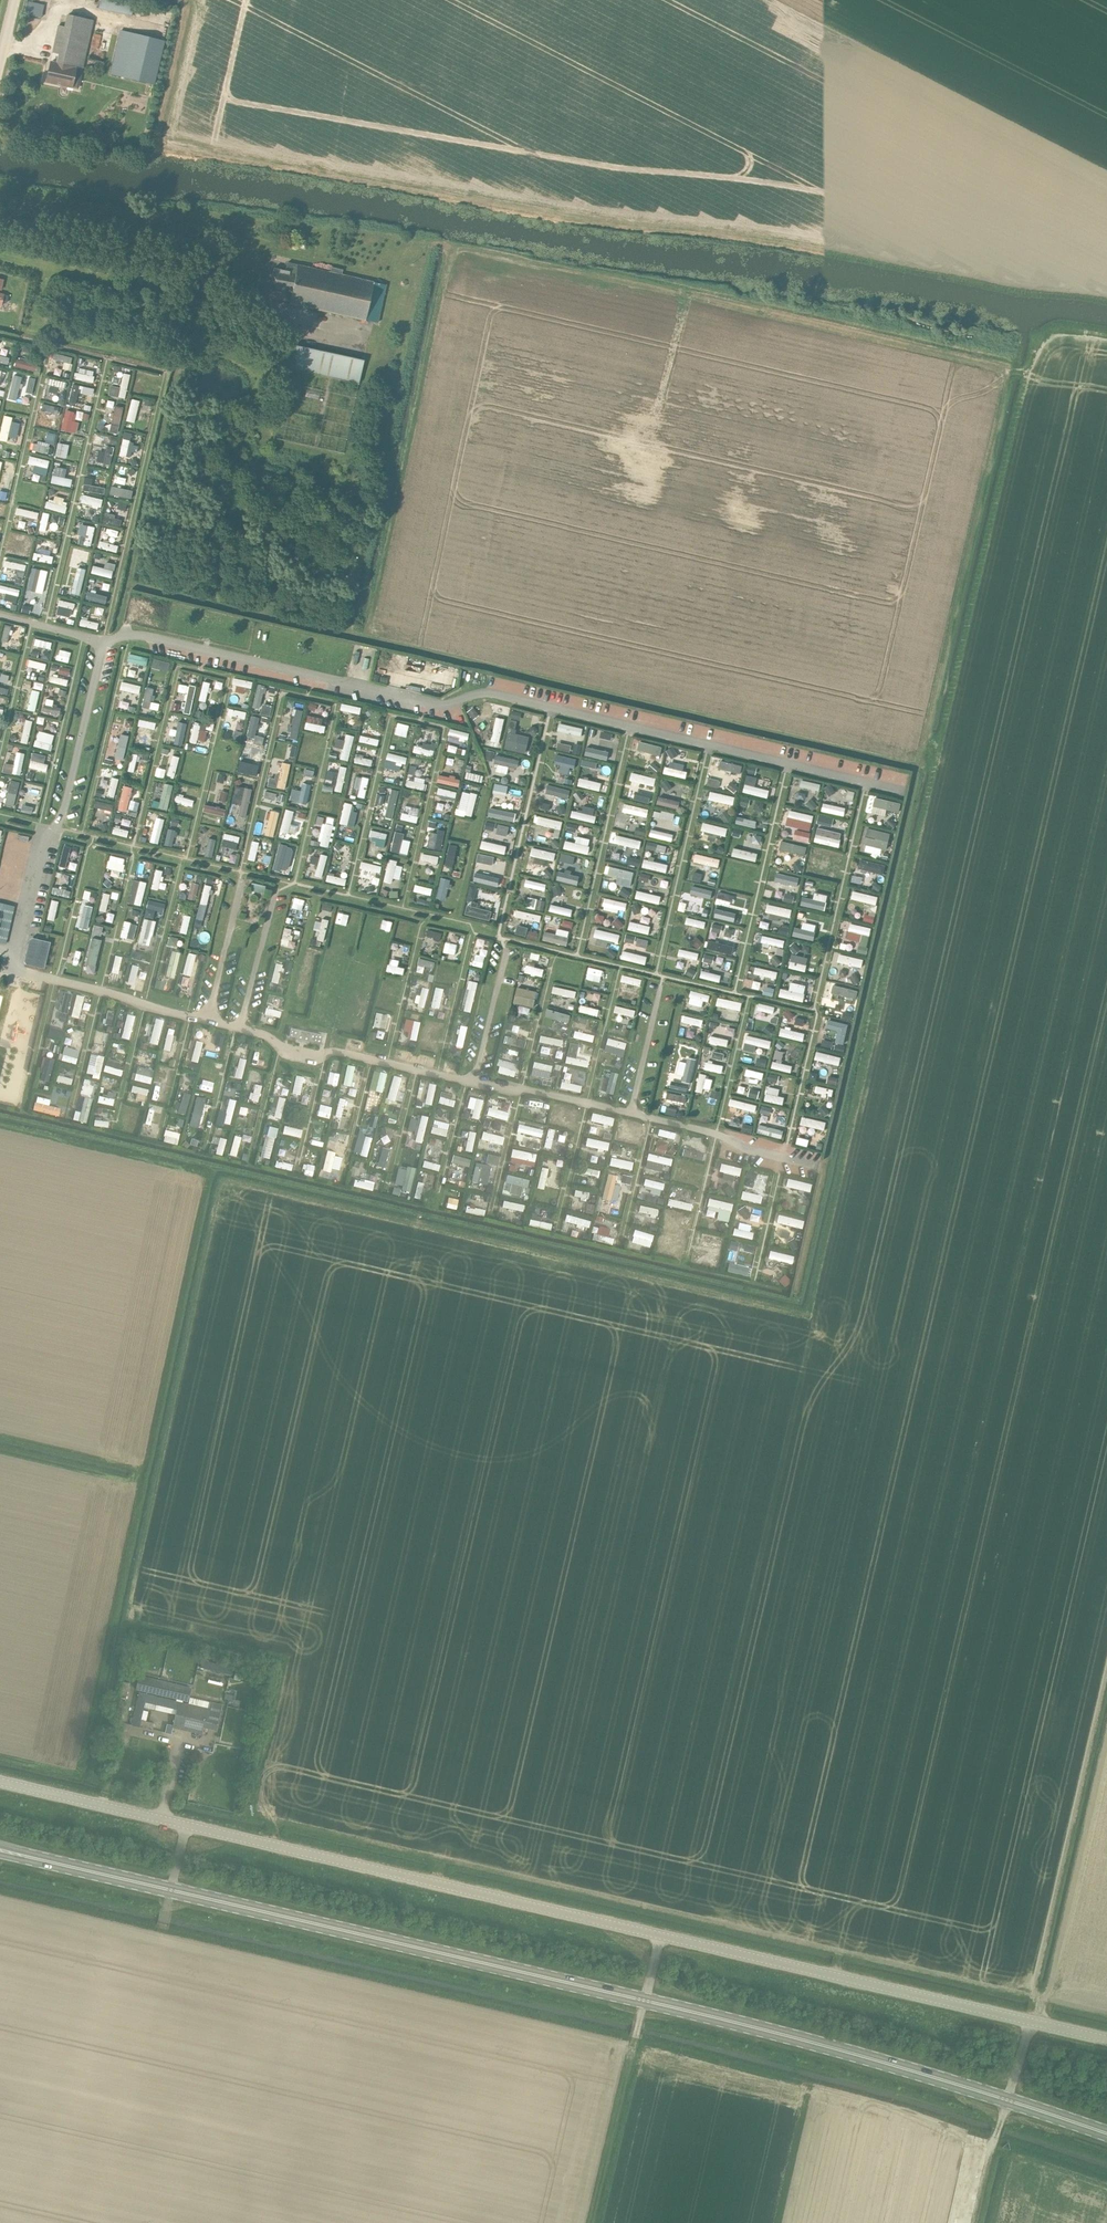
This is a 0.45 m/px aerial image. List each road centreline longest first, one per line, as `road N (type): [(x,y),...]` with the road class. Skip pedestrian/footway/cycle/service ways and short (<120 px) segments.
road 1 (track): [(1106,335),(1048,333),(1027,363),(809,1315),(221,1179),(124,1622),(285,1659),(250,1815),(1106,2014)]
road 2 (unclassified): [(1106,2039),(0,1782)]
road 3 (track): [(190,0),(161,142),(591,218),(760,236),(1106,294)]
road 4 (secondary): [(1106,2133),(763,2029),(46,1861)]
road 5 (track): [(0,1891),(614,2032),(696,2065),(895,2113),(992,2147)]
road 6 (track): [(0,1759),(78,1777),(210,1175),(0,1125)]
road 7 (track): [(1026,371),(526,260)]
road 8 (track): [(1106,1680),(1039,1998)]
road 9 (track): [(1106,1736),(1052,1976),(1031,2022)]
road 10 (track): [(962,2222),(1031,2022)]
road 11 (track): [(1106,2183),(992,2147),(975,2222)]
road 12 (track): [(0,1437),(144,1471)]
road 13 (track): [(0,1448),(142,1481)]

